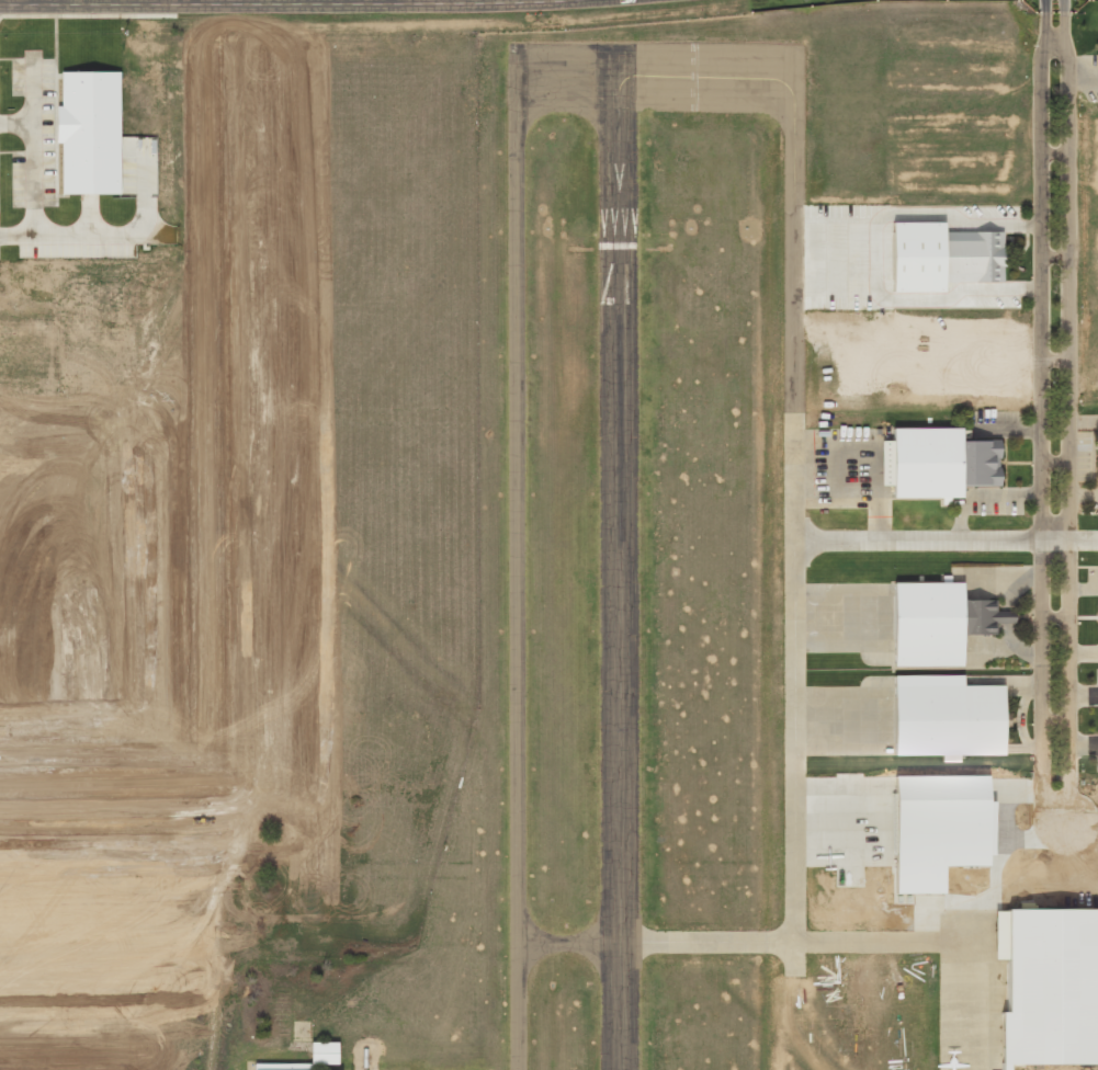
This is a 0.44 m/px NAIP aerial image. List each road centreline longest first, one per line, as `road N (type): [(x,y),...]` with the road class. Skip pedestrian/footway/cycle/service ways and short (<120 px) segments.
road 1 (residential): [(1043,0),(1045,823),(1062,823),(1067,815),(1062,0)]

